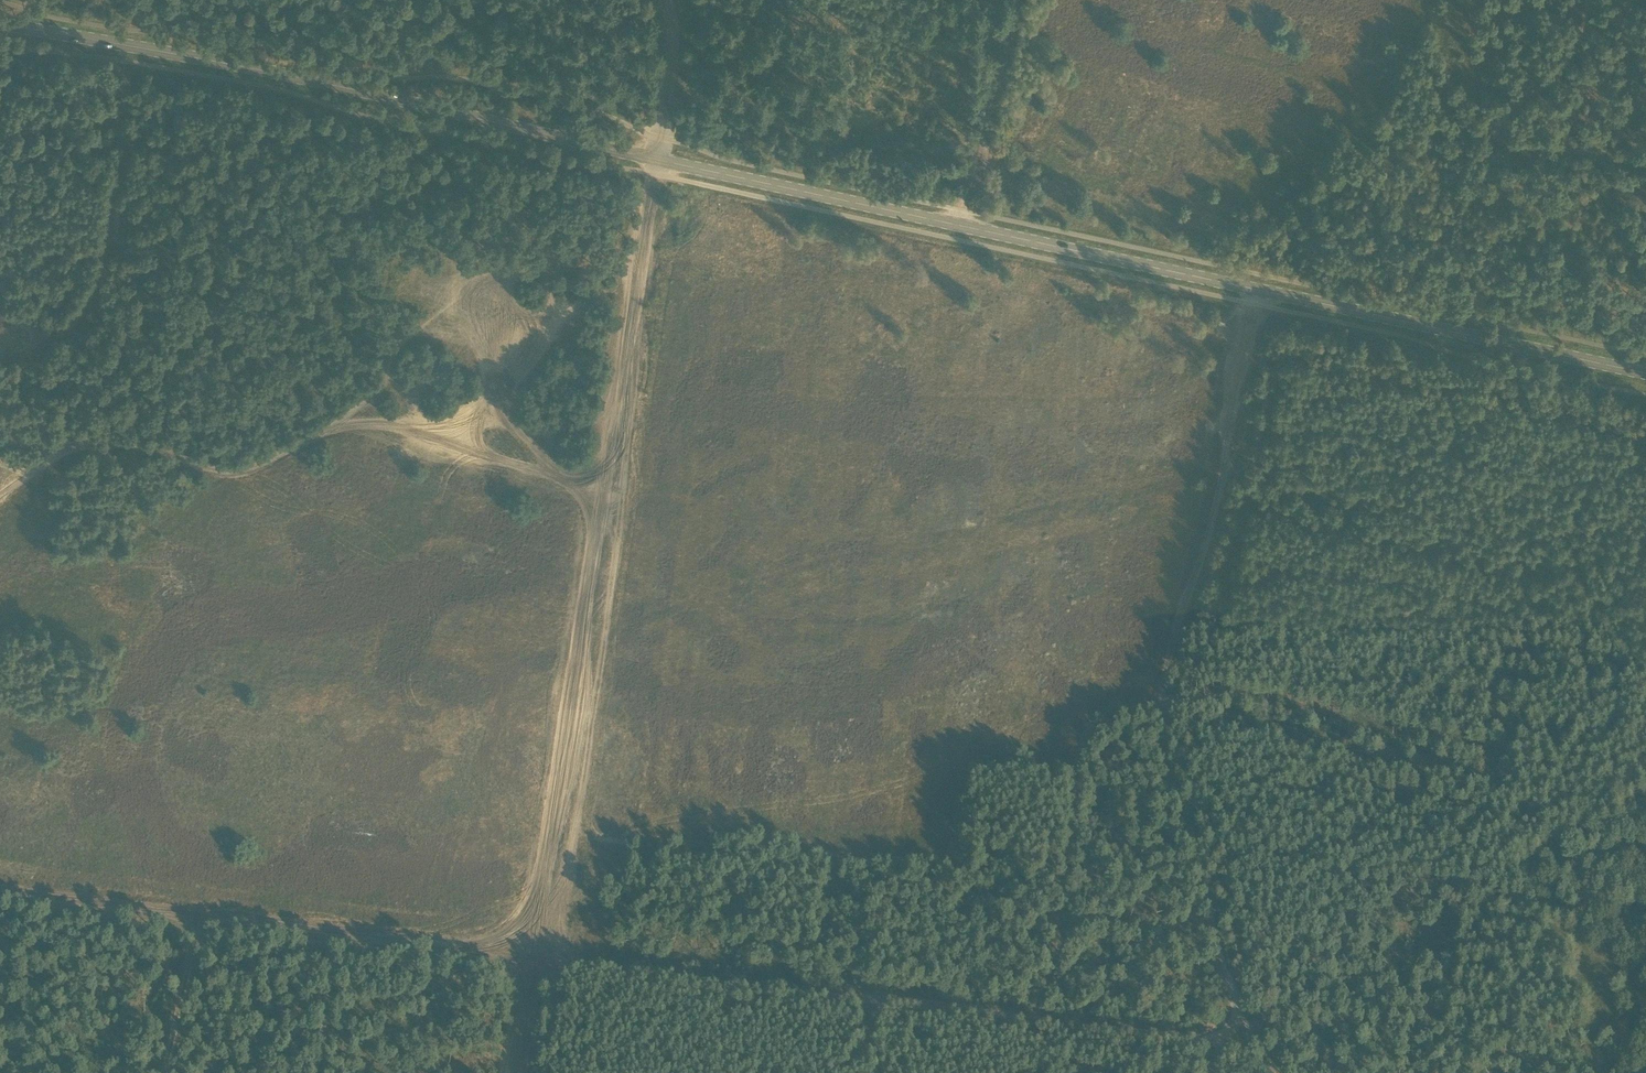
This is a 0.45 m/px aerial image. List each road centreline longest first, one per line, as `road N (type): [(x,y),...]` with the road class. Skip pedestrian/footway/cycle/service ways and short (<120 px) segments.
road 1 (secondary): [(1645,375),(601,149),(0,32)]
road 2 (track): [(0,899),(443,945),(1222,1043)]
road 3 (track): [(521,1072),(657,162),(669,46),(656,0)]
road 4 (track): [(1161,704),(1234,1037)]
road 5 (track): [(1483,786),(1161,704)]
road 6 (track): [(1600,0),(1594,25),(1493,132),(1645,163)]
road 7 (track): [(1161,704),(1219,469)]
road 8 (track): [(963,226),(1021,0)]
road 9 (track): [(1258,304),(1219,469)]
road 10 (track): [(167,1072),(197,916)]
road 11 (track): [(1384,1072),(1234,1037)]
road 12 (track): [(405,0),(524,23),(542,0)]

